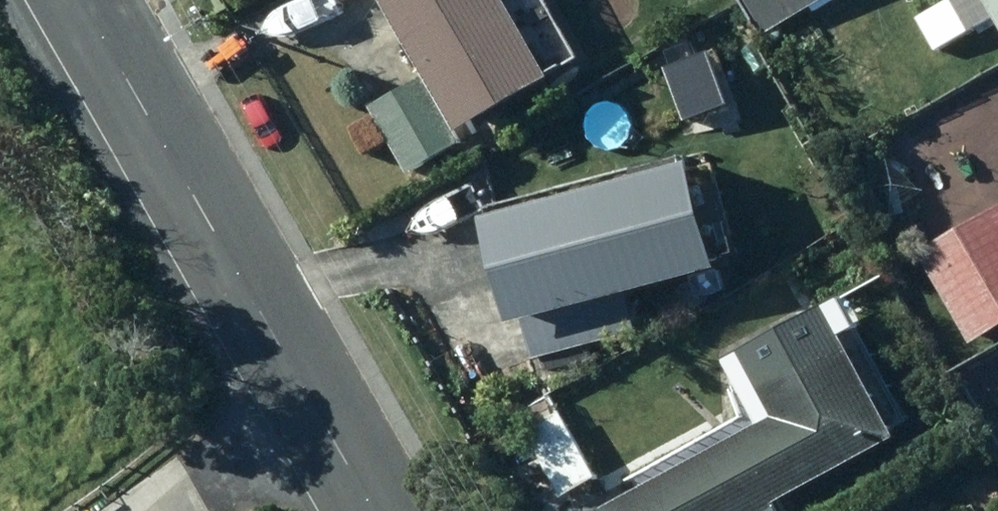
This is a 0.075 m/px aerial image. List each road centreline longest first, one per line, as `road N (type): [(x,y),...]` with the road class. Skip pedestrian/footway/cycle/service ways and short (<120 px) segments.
road 1 (secondary): [(85,0),(313,412)]
road 2 (residential): [(174,510),(313,412)]

